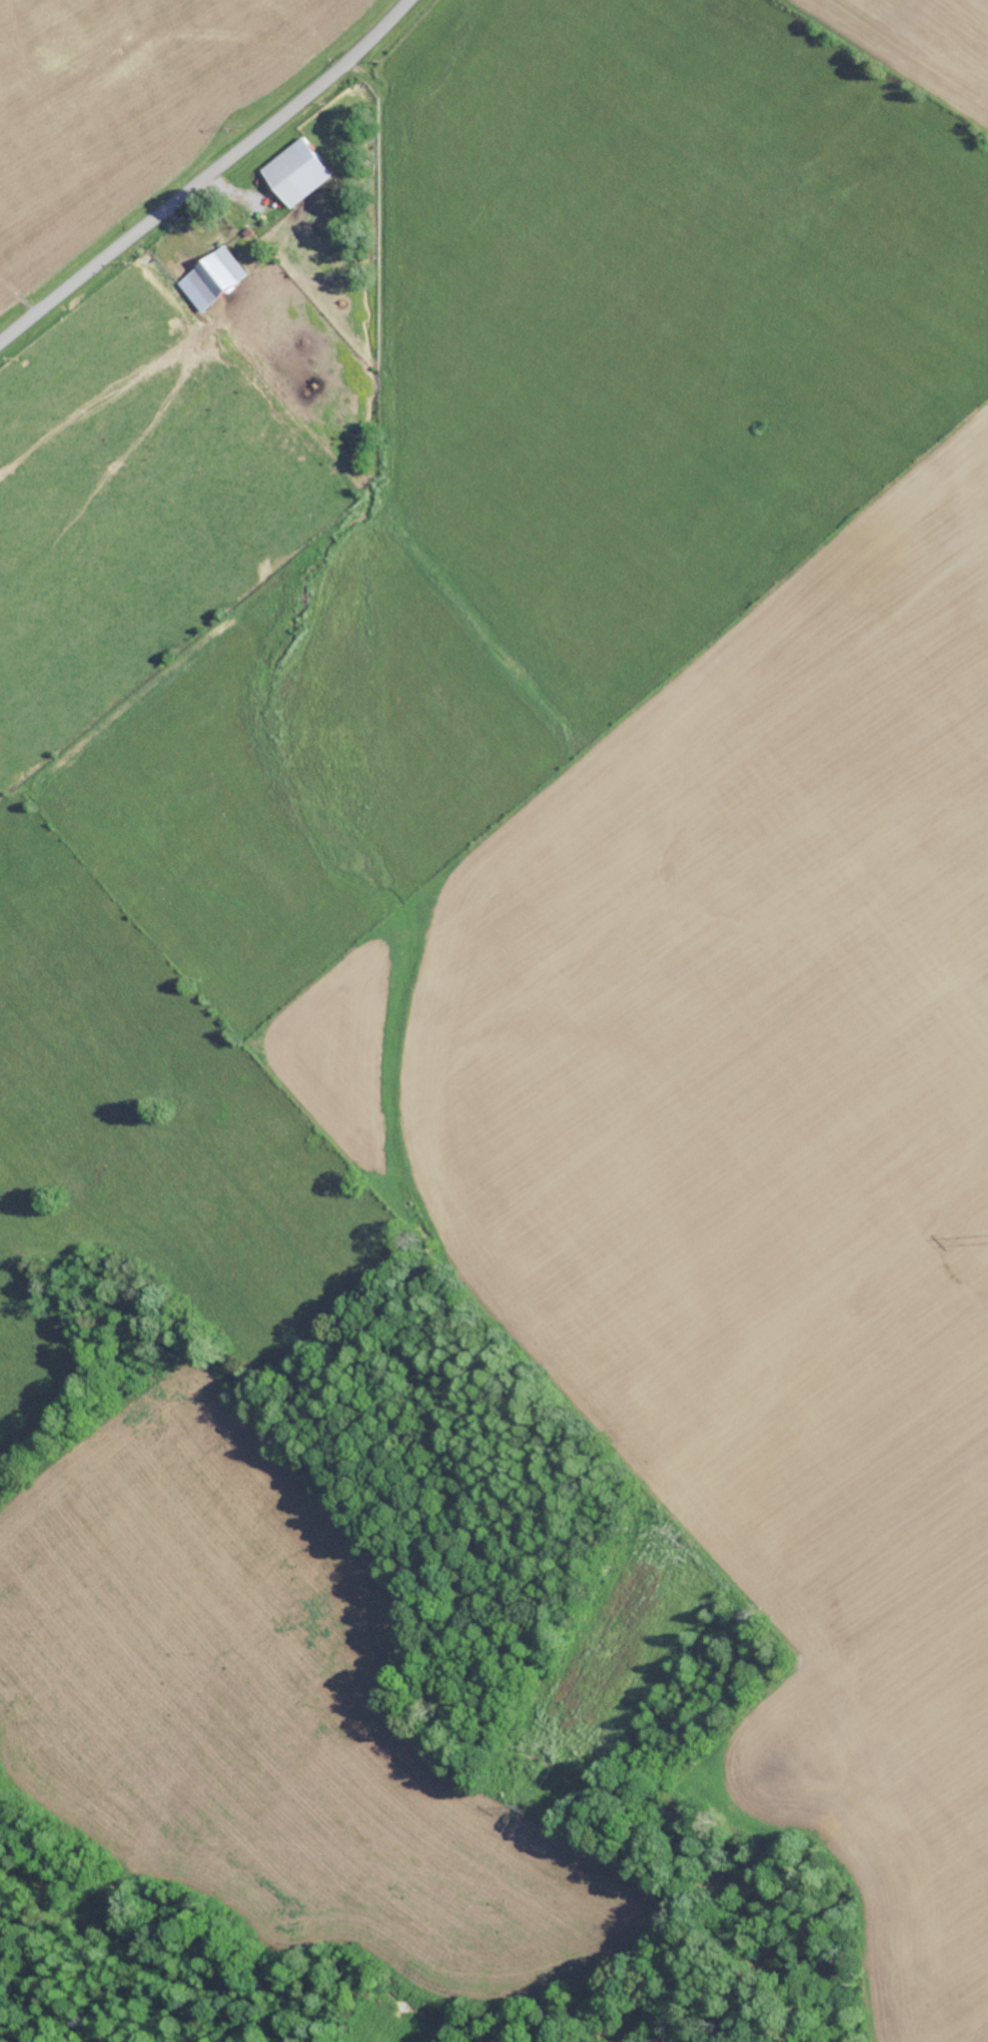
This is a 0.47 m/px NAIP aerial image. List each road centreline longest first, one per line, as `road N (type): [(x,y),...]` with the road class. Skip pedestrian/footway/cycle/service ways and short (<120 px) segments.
road 1 (secondary): [(0,341),(312,93),(407,0)]

